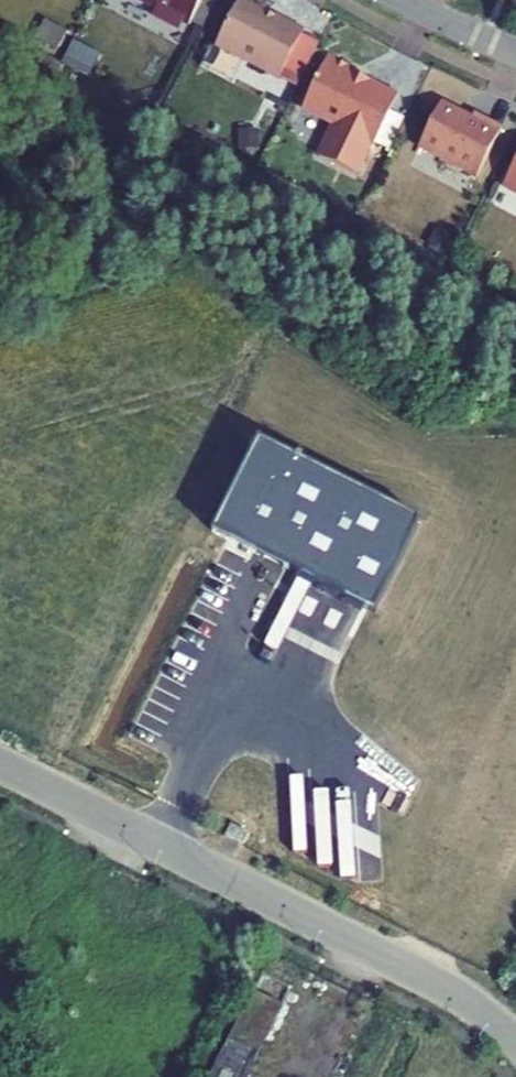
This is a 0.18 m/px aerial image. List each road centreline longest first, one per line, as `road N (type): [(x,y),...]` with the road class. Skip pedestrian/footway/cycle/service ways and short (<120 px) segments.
road 1 (unclassified): [(515,1039),(413,970),(0,763)]
road 2 (residential): [(403,0),(515,52)]

